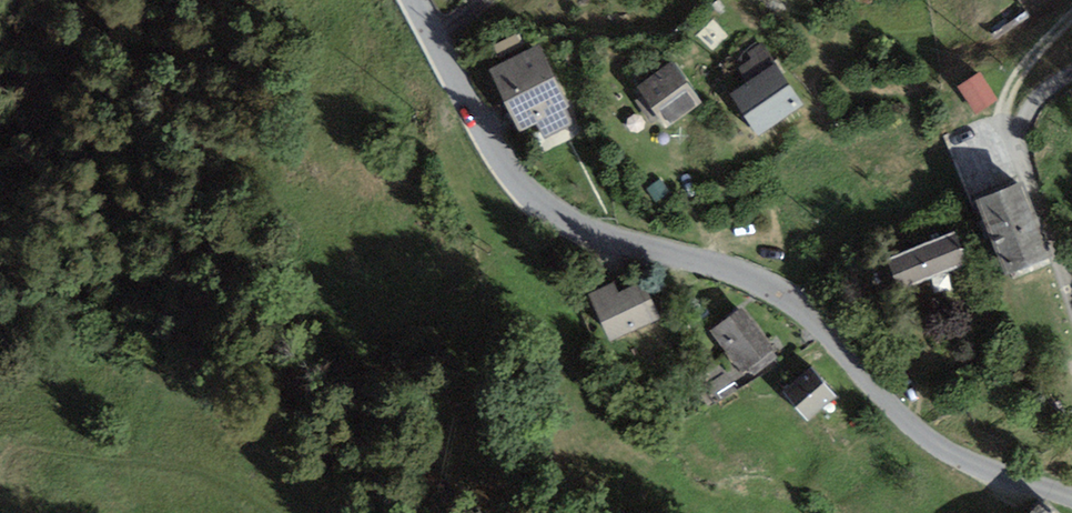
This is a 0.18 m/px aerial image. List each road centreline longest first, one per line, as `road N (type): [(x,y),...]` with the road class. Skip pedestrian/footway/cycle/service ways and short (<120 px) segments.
road 1 (tertiary): [(414,0),(508,171),(547,209),(781,293),(939,446),(1071,499)]
road 2 (track): [(20,512),(0,469),(6,448),(33,444),(190,470),(280,512)]
road 3 (residential): [(1071,69),(1033,97),(1016,139),(1071,303)]
road 4 (track): [(1071,11),(1003,97),(1003,131),(1016,139)]

